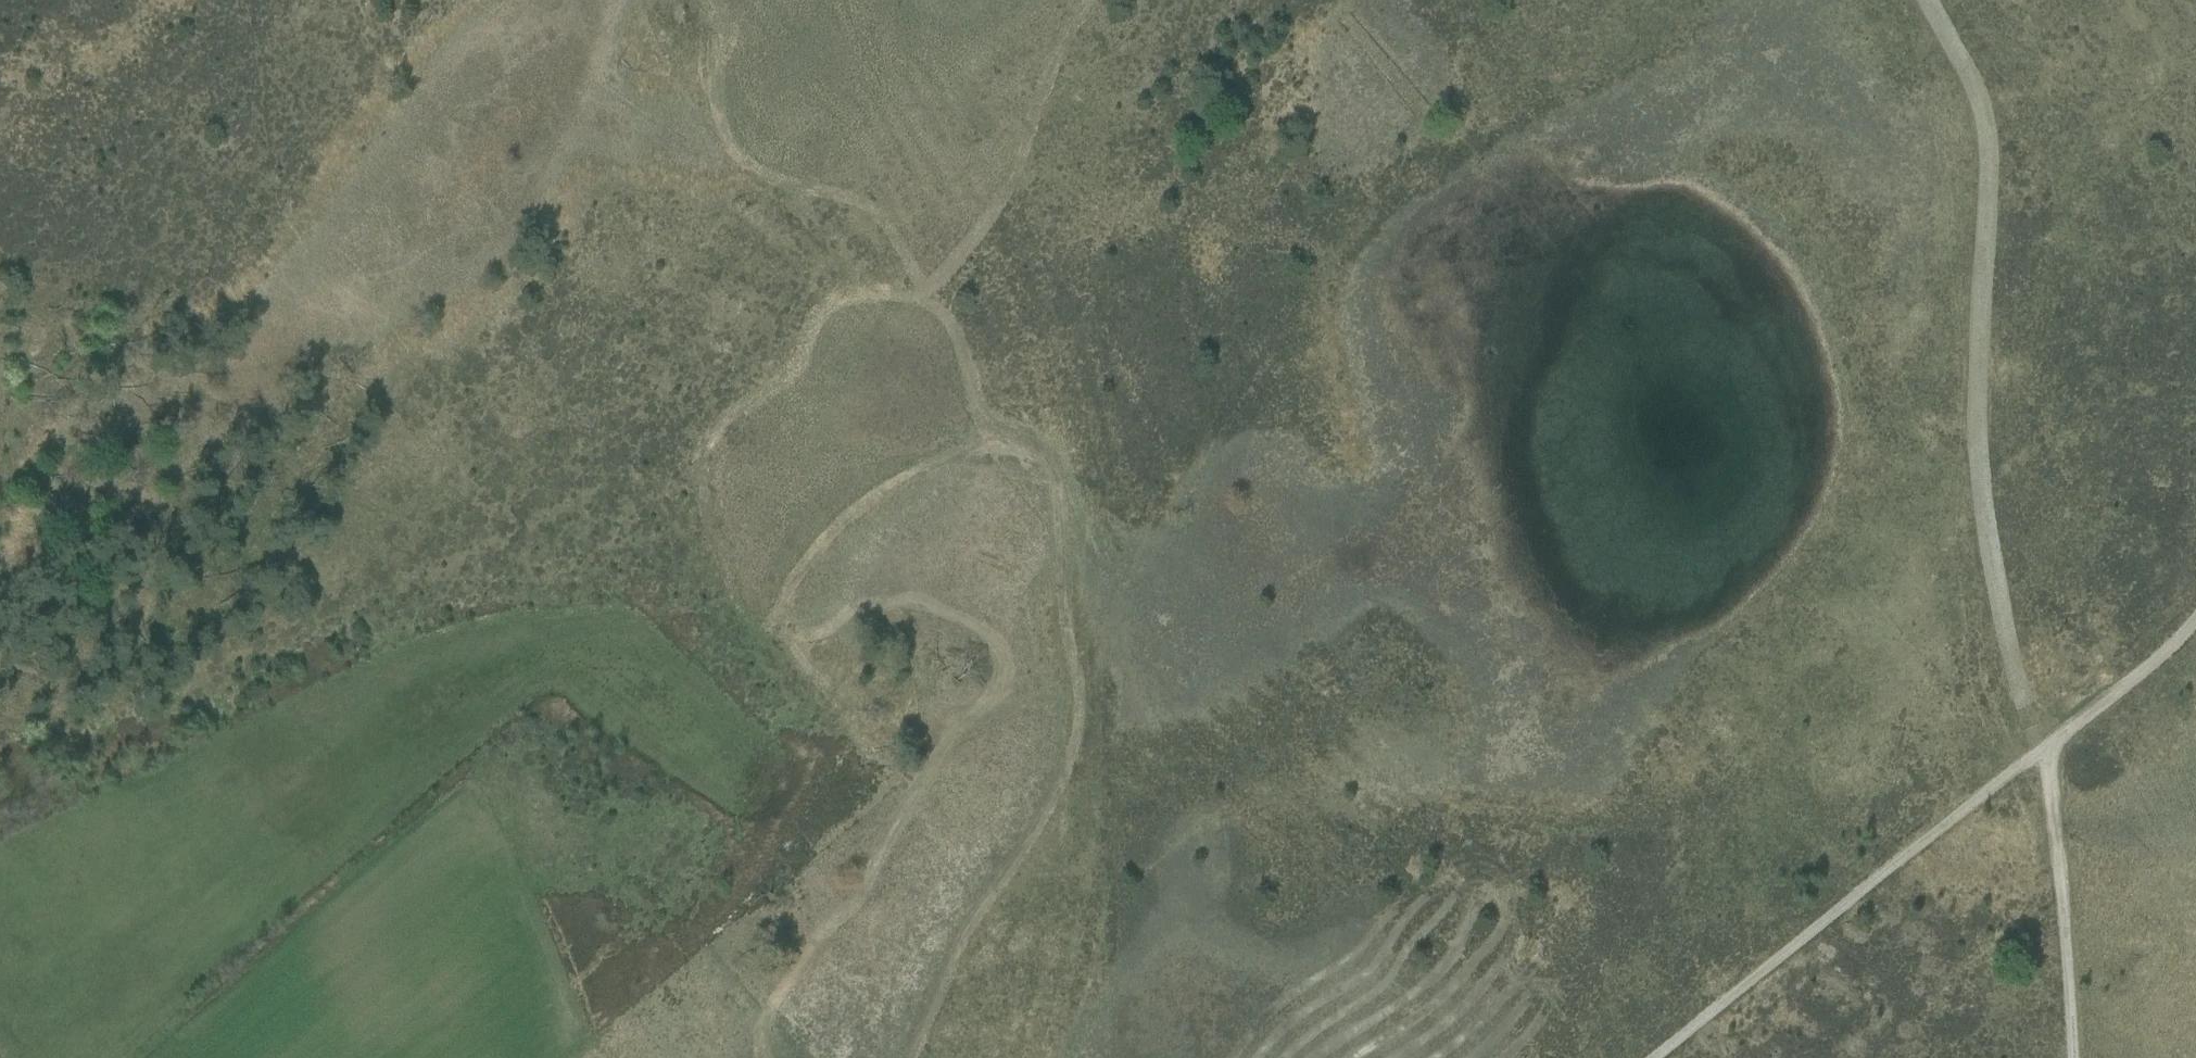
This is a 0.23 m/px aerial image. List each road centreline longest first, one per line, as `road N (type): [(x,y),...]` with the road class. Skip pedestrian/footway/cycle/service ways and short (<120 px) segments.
road 1 (track): [(1927,0),(1985,146),(1981,490),(2038,754)]
road 2 (track): [(2038,754),(1654,1057)]
road 3 (track): [(2068,1057),(2050,762),(2038,754)]
road 4 (track): [(2038,754),(2195,614)]

